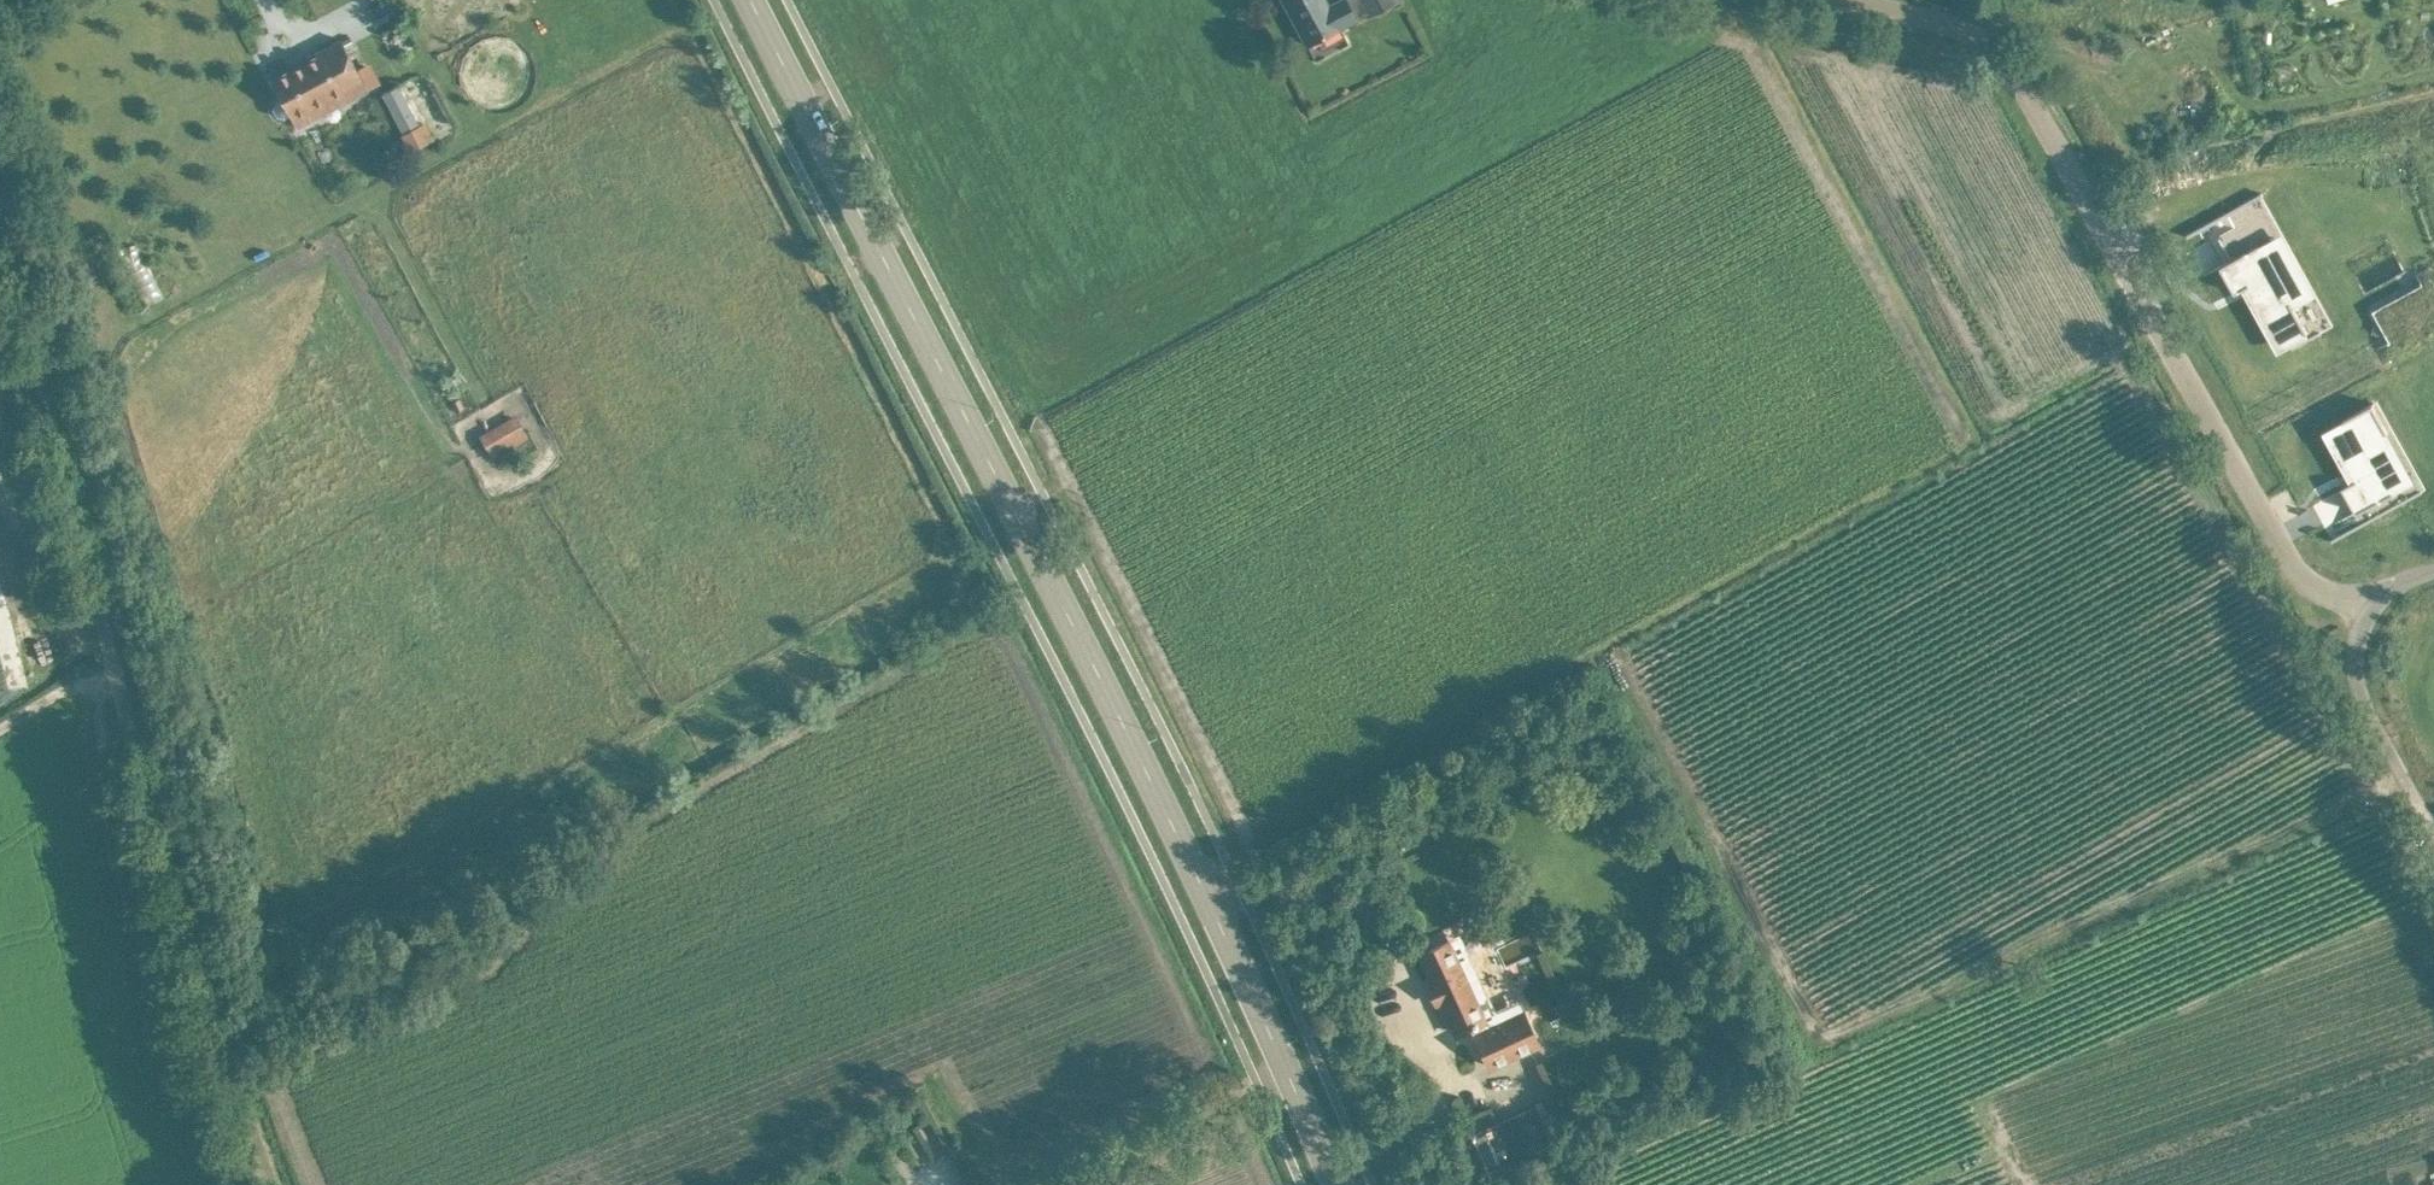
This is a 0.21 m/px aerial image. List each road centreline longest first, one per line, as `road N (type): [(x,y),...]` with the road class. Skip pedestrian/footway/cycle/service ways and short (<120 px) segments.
road 1 (secondary): [(1336,1184),(1071,624),(753,0)]
road 2 (unclassified): [(261,1184),(114,670),(0,231)]
road 3 (unclassified): [(1853,0),(1936,19),(1999,54),(2278,540),(2303,575),(2331,593),(2367,596)]
road 4 (track): [(1731,0),(1934,48),(1999,54)]
road 5 (unclassified): [(2433,828),(2360,681),(2357,645),(2367,596)]

